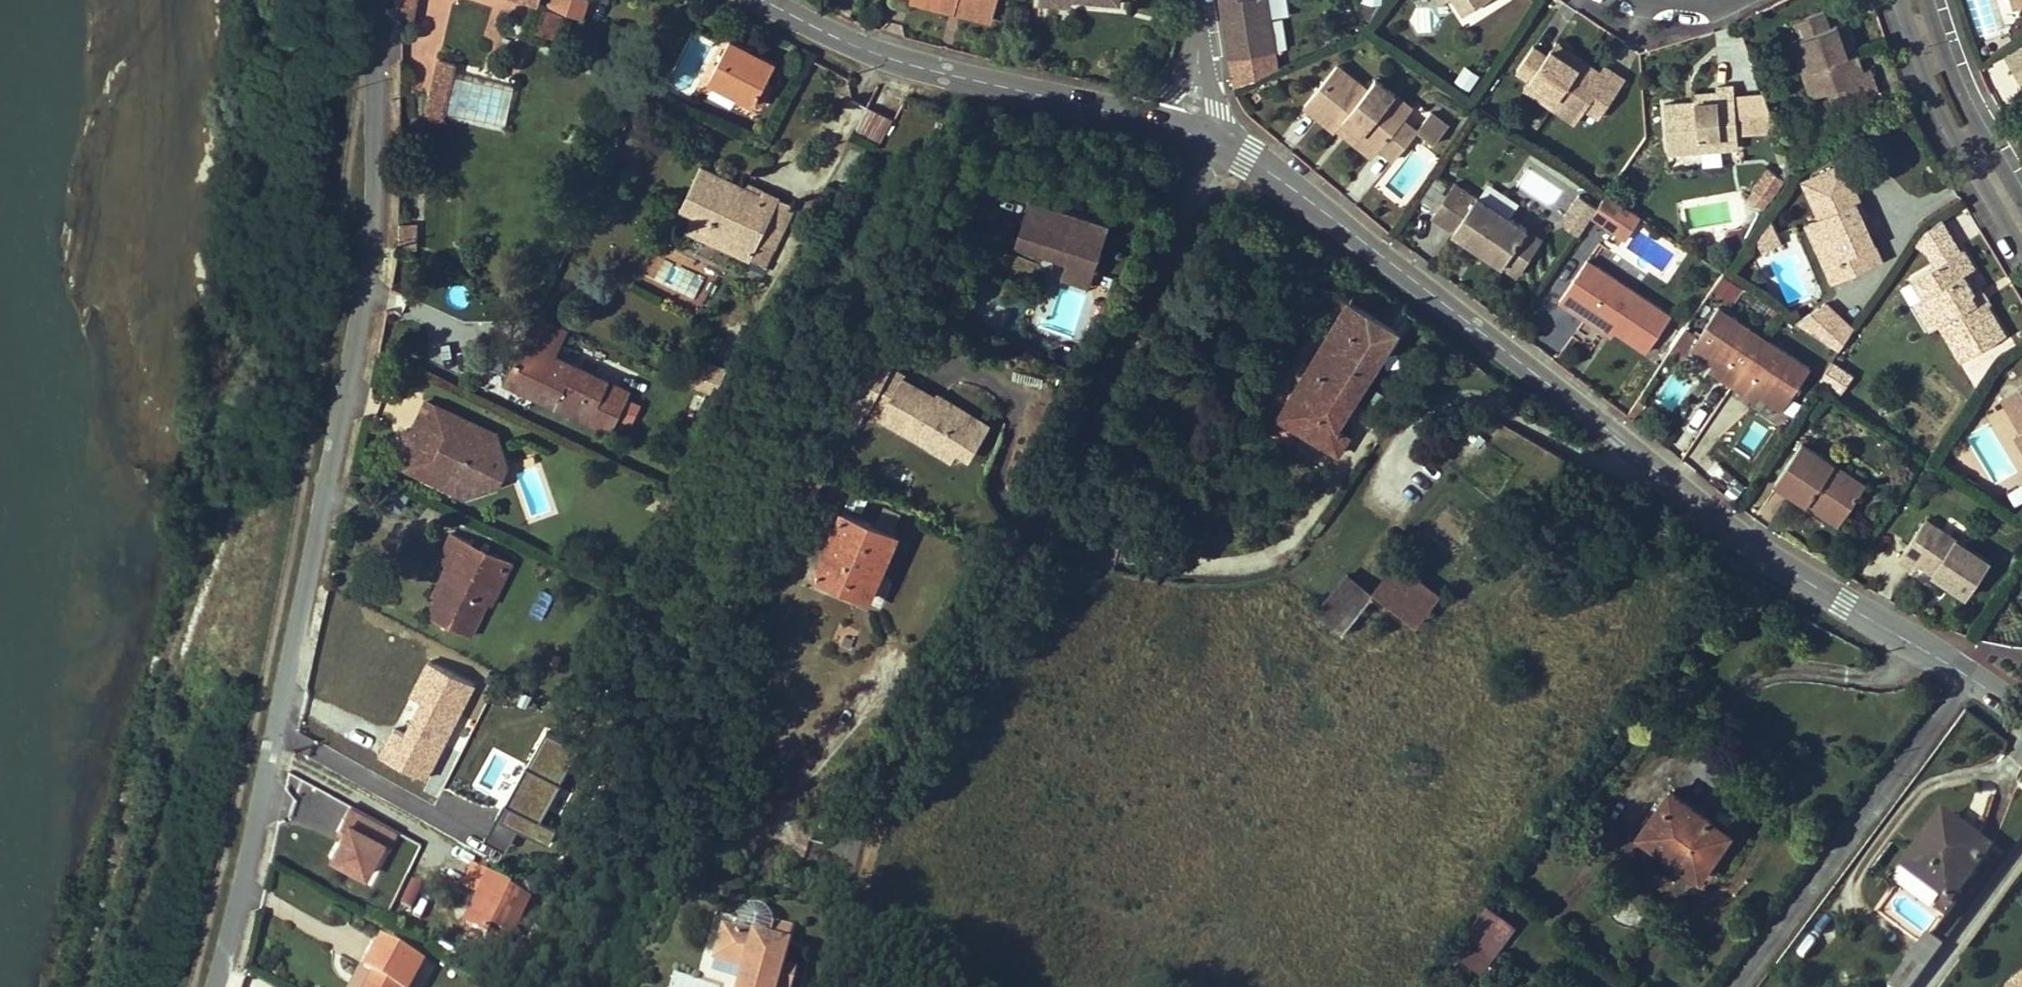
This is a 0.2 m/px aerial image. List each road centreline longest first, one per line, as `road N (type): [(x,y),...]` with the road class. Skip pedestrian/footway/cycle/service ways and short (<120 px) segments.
road 1 (residential): [(207,986),(303,590),(366,247),(373,0)]
road 2 (unclassified): [(1201,130),(1195,190),(1138,320),(979,623),(847,843),(863,986)]
road 3 (tertiary): [(1201,130),(1283,171),(1716,514),(1847,600),(1968,665)]
road 4 (tertiary): [(776,0),(844,34),(1201,130)]
road 5 (unclassified): [(1737,986),(1968,665)]
road 6 (residential): [(1901,0),(1935,100),(2021,254)]
road 7 (residential): [(2021,196),(1972,113),(1933,0)]
road 8 (residential): [(1201,130),(1192,0)]

